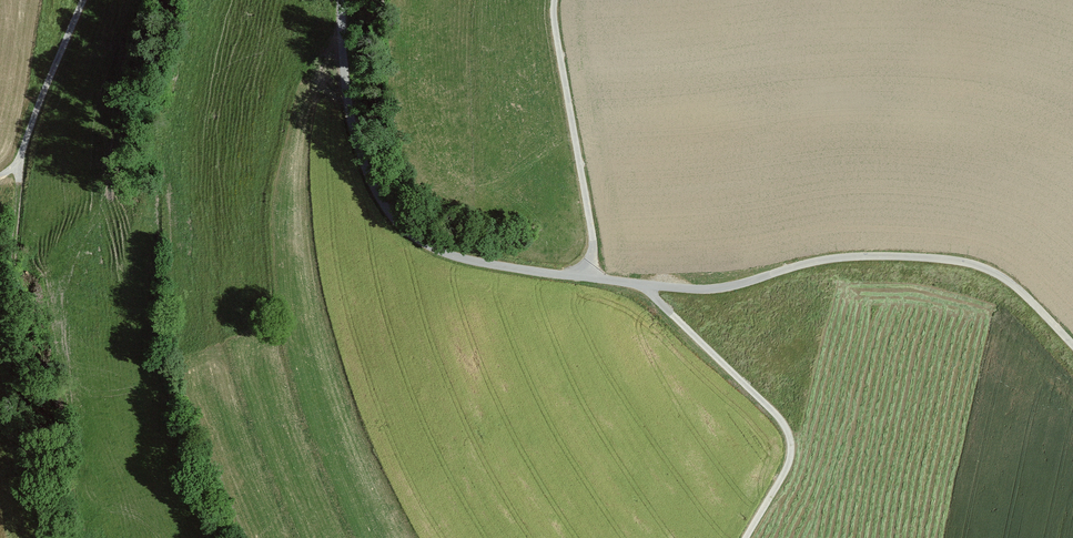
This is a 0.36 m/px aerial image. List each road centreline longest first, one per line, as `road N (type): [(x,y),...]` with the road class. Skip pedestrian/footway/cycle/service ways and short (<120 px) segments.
road 1 (residential): [(341,0),(353,129),(376,191),(402,227),(430,247),(479,262),(644,285)]
road 2 (residential): [(644,285),(723,287),(841,257),(948,259),(1002,277),(1072,345)]
road 3 (residential): [(644,285),(785,425),(788,468),(746,537)]
road 4 (track): [(589,277),(594,240),(557,0)]
road 5 (track): [(83,0),(19,153),(0,173)]

